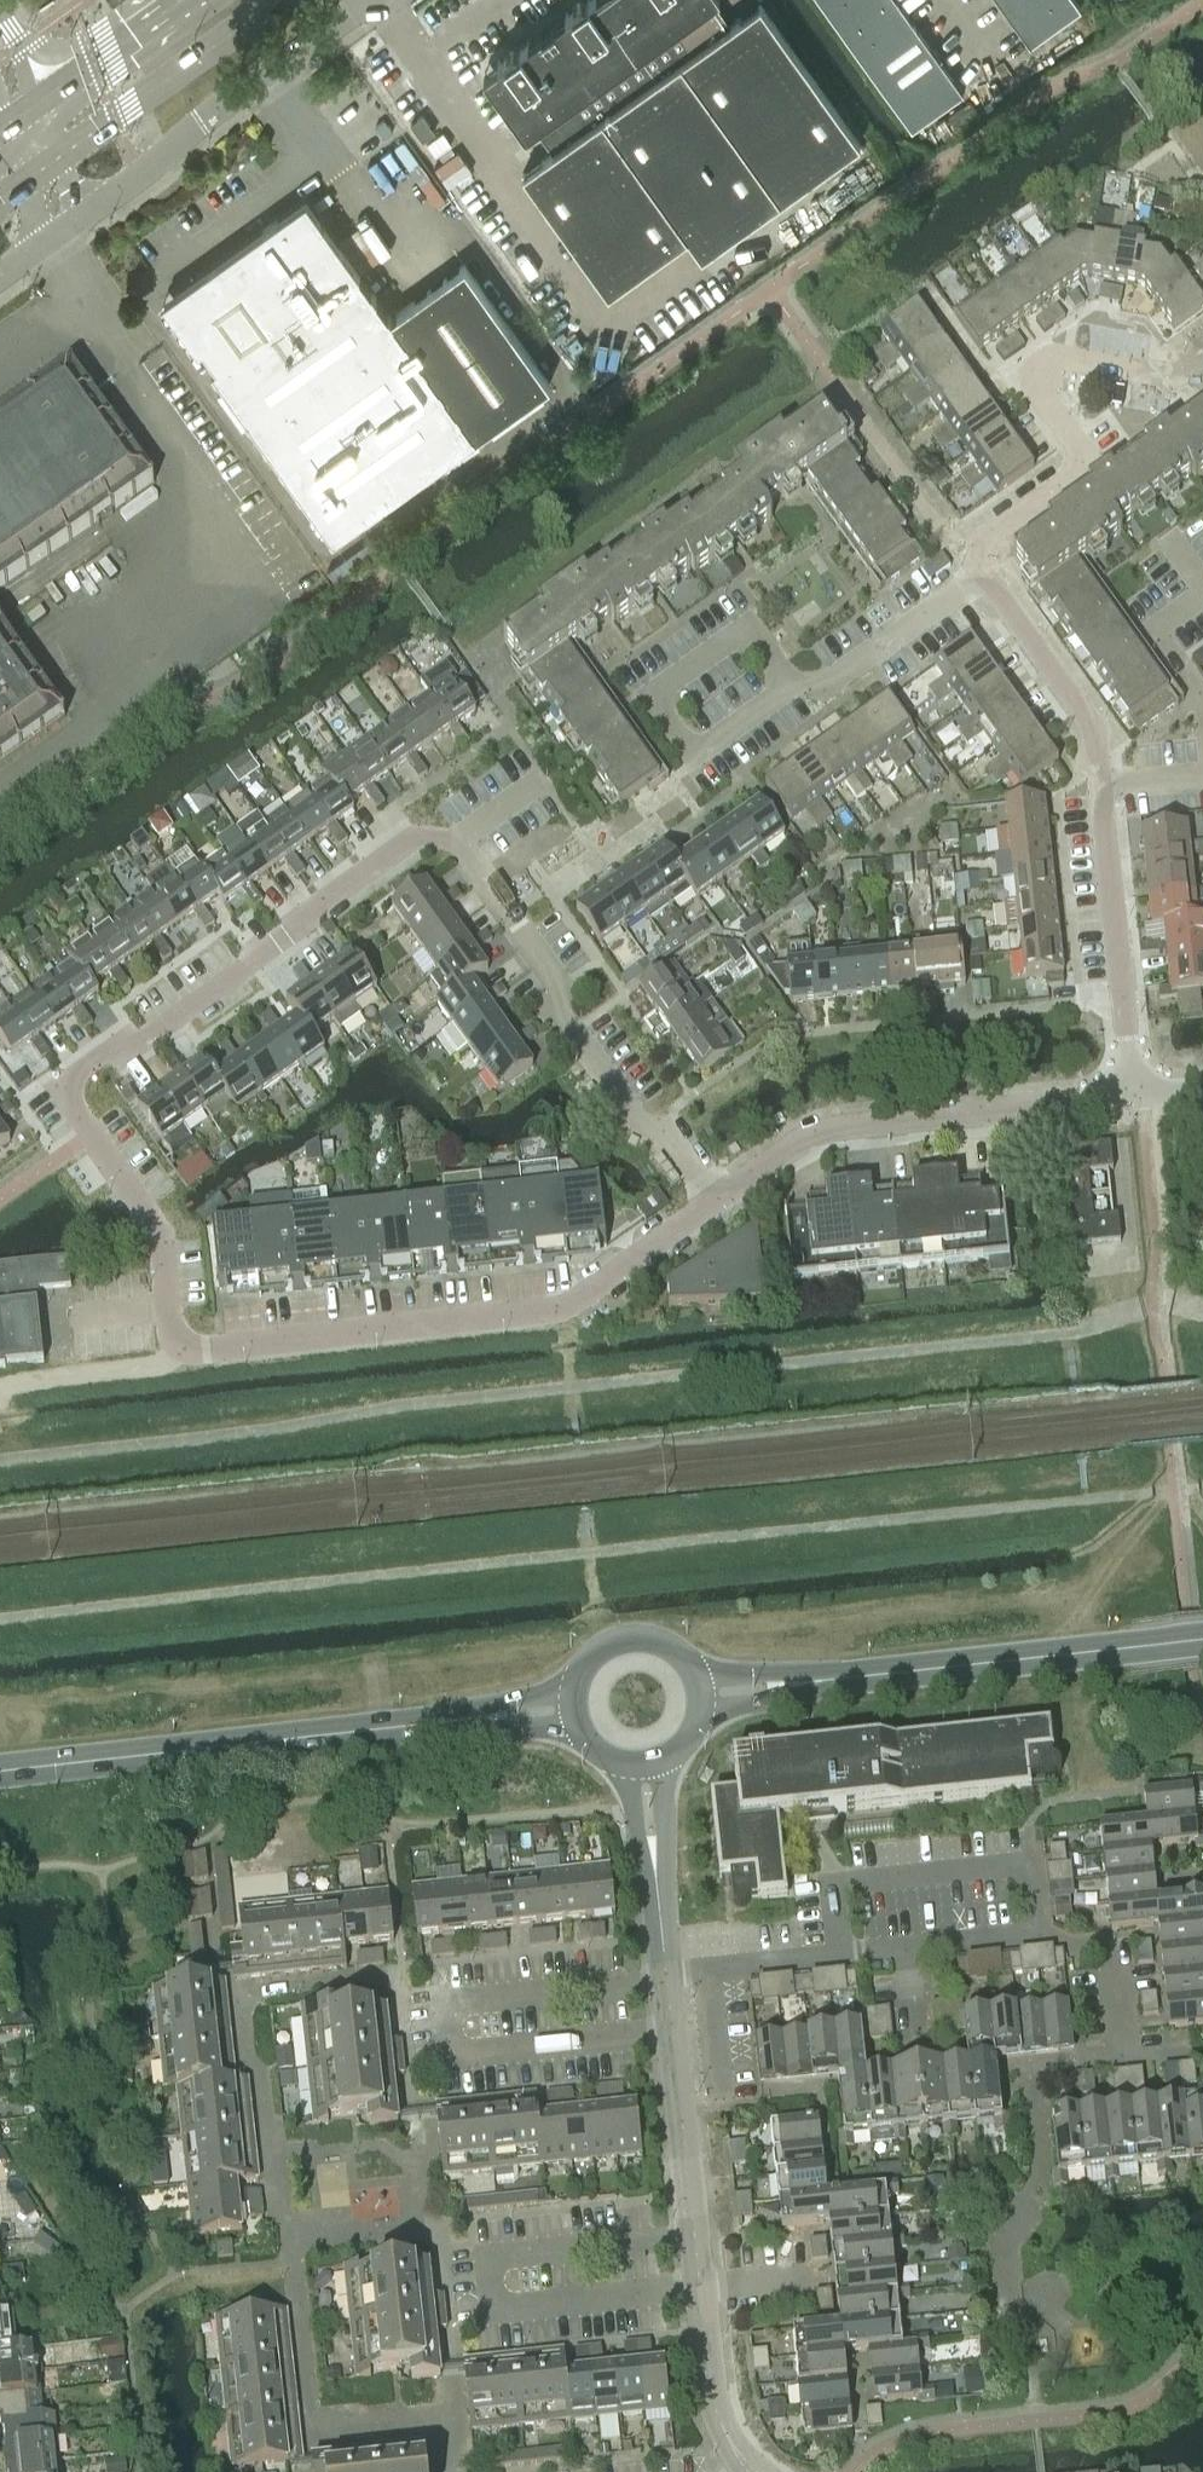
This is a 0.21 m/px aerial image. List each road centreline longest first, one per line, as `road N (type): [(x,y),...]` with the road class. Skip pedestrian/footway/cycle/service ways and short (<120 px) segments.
road 1 (residential): [(91,1136),(166,1241),(174,1350),(549,1309),(590,1296),(718,1205)]
road 2 (residential): [(91,1136),(55,1082),(98,1052),(161,1031),(291,937),(309,901),(409,834),(455,840)]
road 3 (residential): [(667,1983),(457,2003),(462,2054),(673,2033)]
road 4 (residential): [(455,840),(558,983),(558,1016),(633,1120),(668,1136),(718,1205)]
road 5 (tertiary): [(0,1770),(451,1722)]
road 6 (residential): [(700,2288),(502,2306),(497,2254),(695,2235)]
road 7 (residential): [(718,1205),(815,1142),(850,1132),(1143,1097)]
road 8 (residential): [(983,572),(984,541),(1076,478),(1078,445),(1033,380),(1060,358),(1202,371)]
road 9 (tertiary): [(814,1684),(1202,1640)]
road 10 (residential): [(795,687),(696,756),(652,692),(747,627),(785,682)]
road 11 (unclassified): [(70,228),(367,0)]
road 12 (residential): [(837,1952),(831,1882),(1036,1863),(1044,1931)]
road 13 (residential): [(1143,1097),(1101,787)]
road 14 (secondary): [(41,169),(280,0)]
road 15 (residential): [(1101,787),(1082,713),(983,572)]
road 16 (residential): [(1184,2053),(1122,2061),(1110,1948),(1044,1931)]
road 17 (residential): [(795,687),(817,687),(983,572)]
road 18 (tertiary): [(695,2235),(673,2033)]
road 19 (secondary): [(181,0),(21,113)]
road 20 (tertiary): [(751,2471),(718,2412),(700,2288)]
road 21 (tertiary): [(693,1672),(664,1643),(622,1638),(587,1660),(574,1685)]
road 22 (residential): [(1044,1931),(900,1946)]
road 23 (residential): [(1202,697),(1153,628),(1202,594)]
road 24 (residential): [(837,1952),(706,1973)]
road 25 (tertiary): [(574,1685),(451,1722)]
road 26 (tertiary): [(451,1722),(578,1726)]
road 27 (residential): [(706,1973),(721,2099)]
road 28 (tertiary): [(814,1684),(769,1673),(693,1672)]

